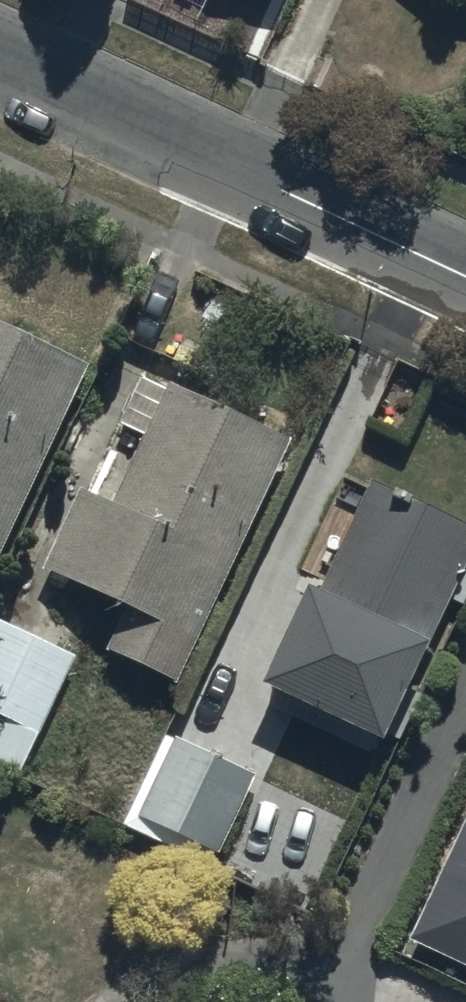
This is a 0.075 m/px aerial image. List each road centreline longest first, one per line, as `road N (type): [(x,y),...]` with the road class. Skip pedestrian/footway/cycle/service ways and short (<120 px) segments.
road 1 (residential): [(465,264),(0,50)]

